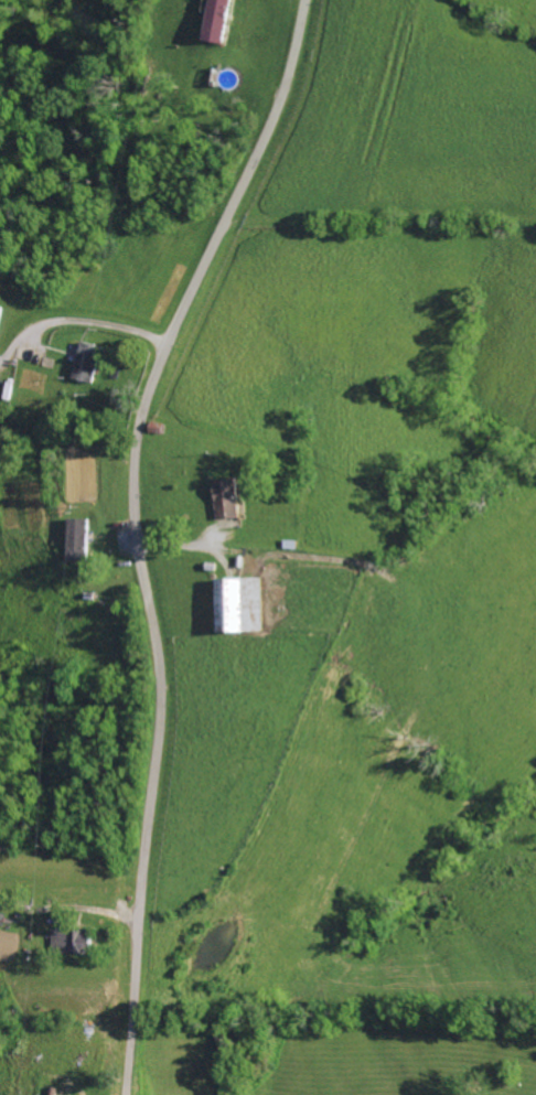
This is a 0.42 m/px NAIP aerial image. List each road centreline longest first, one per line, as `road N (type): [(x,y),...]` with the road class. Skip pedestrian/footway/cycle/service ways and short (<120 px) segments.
road 1 (residential): [(128,1094),(160,719),(138,536),(138,450),(170,347),(271,125),(305,0)]

